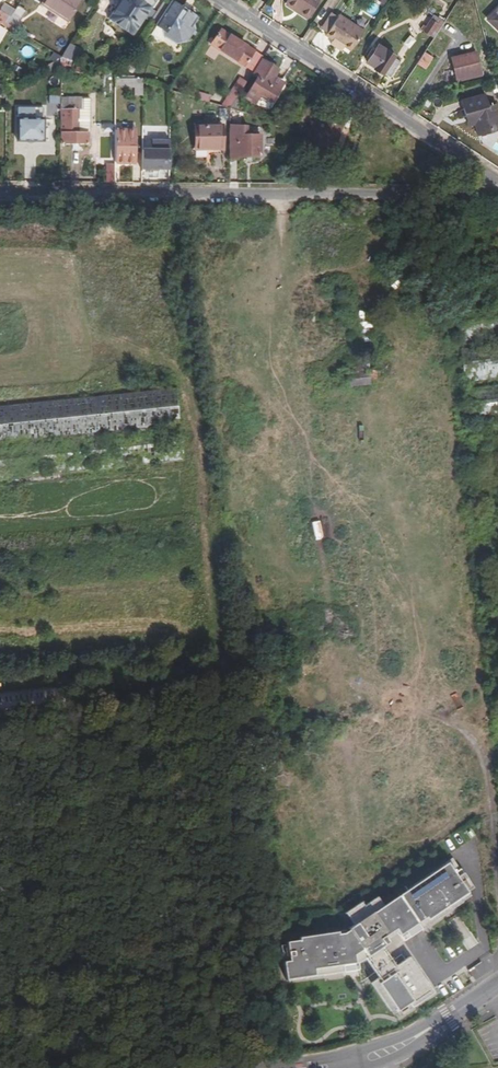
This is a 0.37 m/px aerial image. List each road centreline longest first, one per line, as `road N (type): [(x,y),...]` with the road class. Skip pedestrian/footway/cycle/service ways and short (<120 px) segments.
road 1 (residential): [(0,192),(497,199)]
road 2 (unclassified): [(220,0),(497,182)]
road 3 (residential): [(314,1067),(398,1049),(497,988)]

